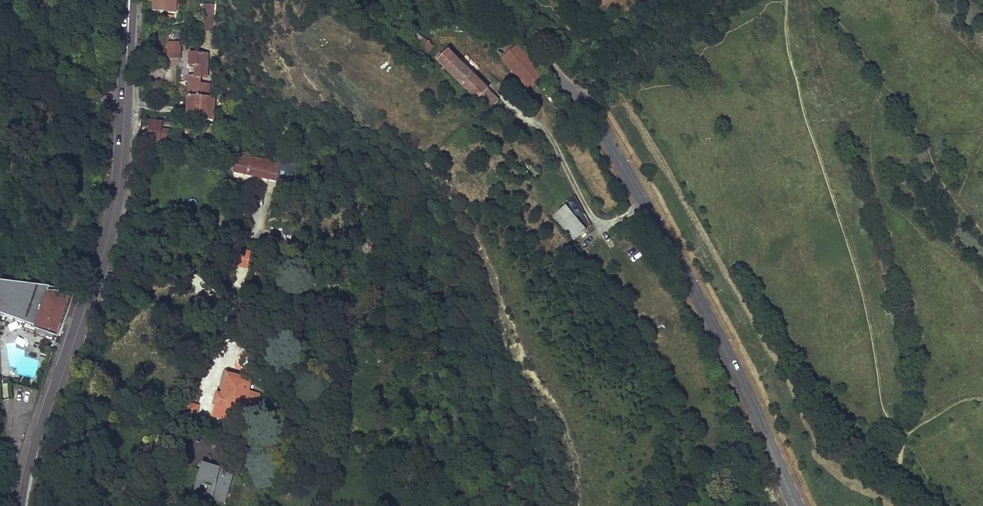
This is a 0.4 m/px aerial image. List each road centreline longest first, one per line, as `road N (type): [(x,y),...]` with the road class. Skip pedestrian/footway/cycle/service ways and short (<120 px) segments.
road 1 (residential): [(796,505),(731,361),(595,120),(531,44),(471,0)]
road 2 (secondary): [(128,36),(116,203),(57,394)]

